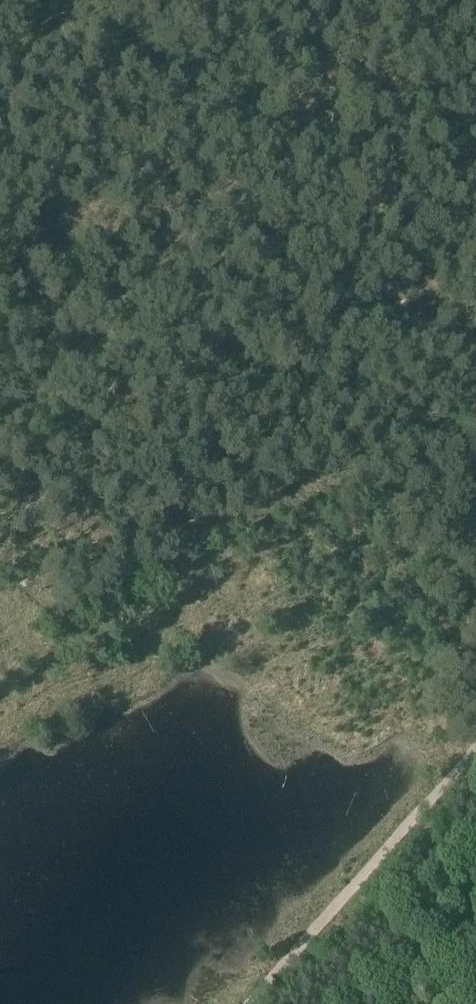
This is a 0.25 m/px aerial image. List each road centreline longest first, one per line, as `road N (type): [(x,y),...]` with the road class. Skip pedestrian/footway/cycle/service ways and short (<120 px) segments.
road 1 (track): [(253,1003),(475,761)]

